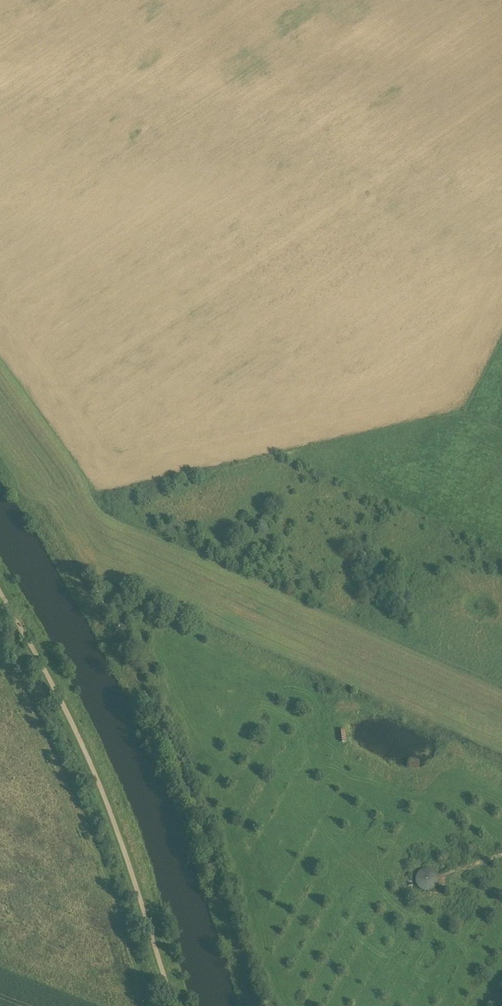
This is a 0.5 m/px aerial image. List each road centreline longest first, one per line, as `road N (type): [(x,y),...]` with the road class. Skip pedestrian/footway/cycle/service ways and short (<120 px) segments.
road 1 (track): [(179,1005),(98,764),(0,587)]
road 2 (track): [(0,647),(90,817),(152,1005)]

